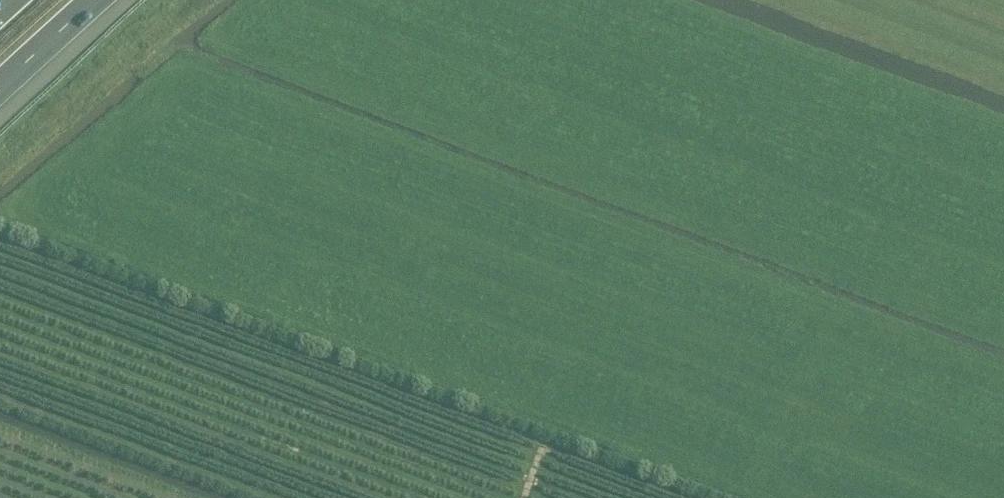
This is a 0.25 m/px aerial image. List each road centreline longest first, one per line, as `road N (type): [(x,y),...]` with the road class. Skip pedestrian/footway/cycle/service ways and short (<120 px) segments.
road 1 (motorway): [(0,86),(94,0)]

